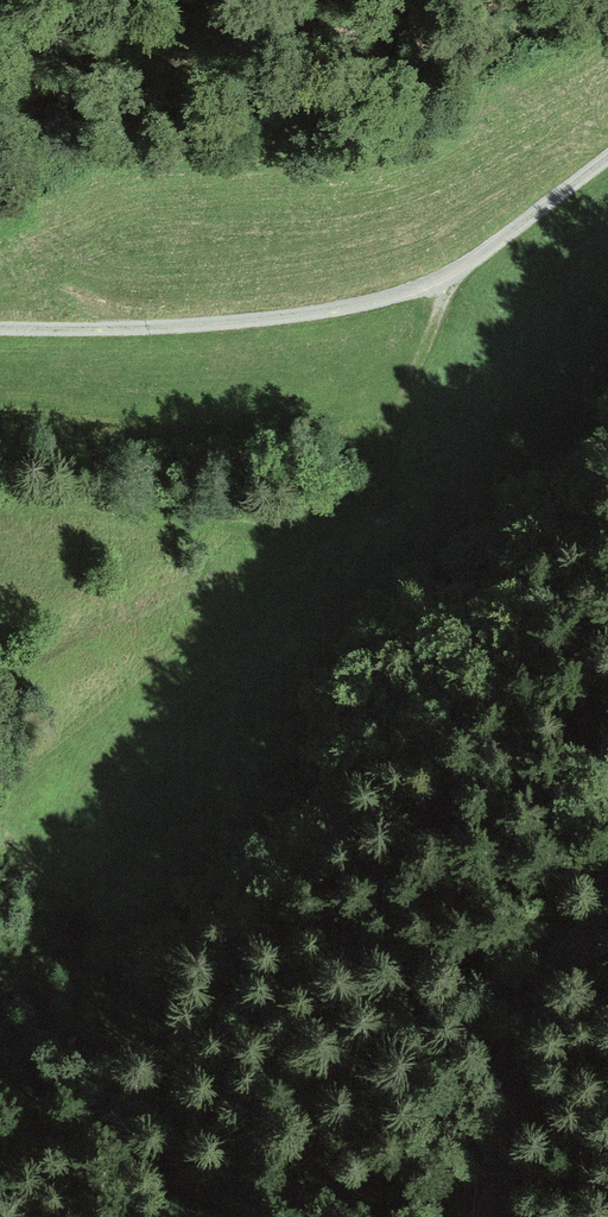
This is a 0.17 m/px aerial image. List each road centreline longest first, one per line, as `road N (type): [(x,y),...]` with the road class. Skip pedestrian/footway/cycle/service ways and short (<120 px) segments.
road 1 (track): [(0,791),(429,354),(443,281)]
road 2 (track): [(0,328),(196,326),(371,302),(443,281),(607,158)]
road 3 (unclassified): [(485,1216),(496,1107),(518,1039),(561,963),(607,914)]

